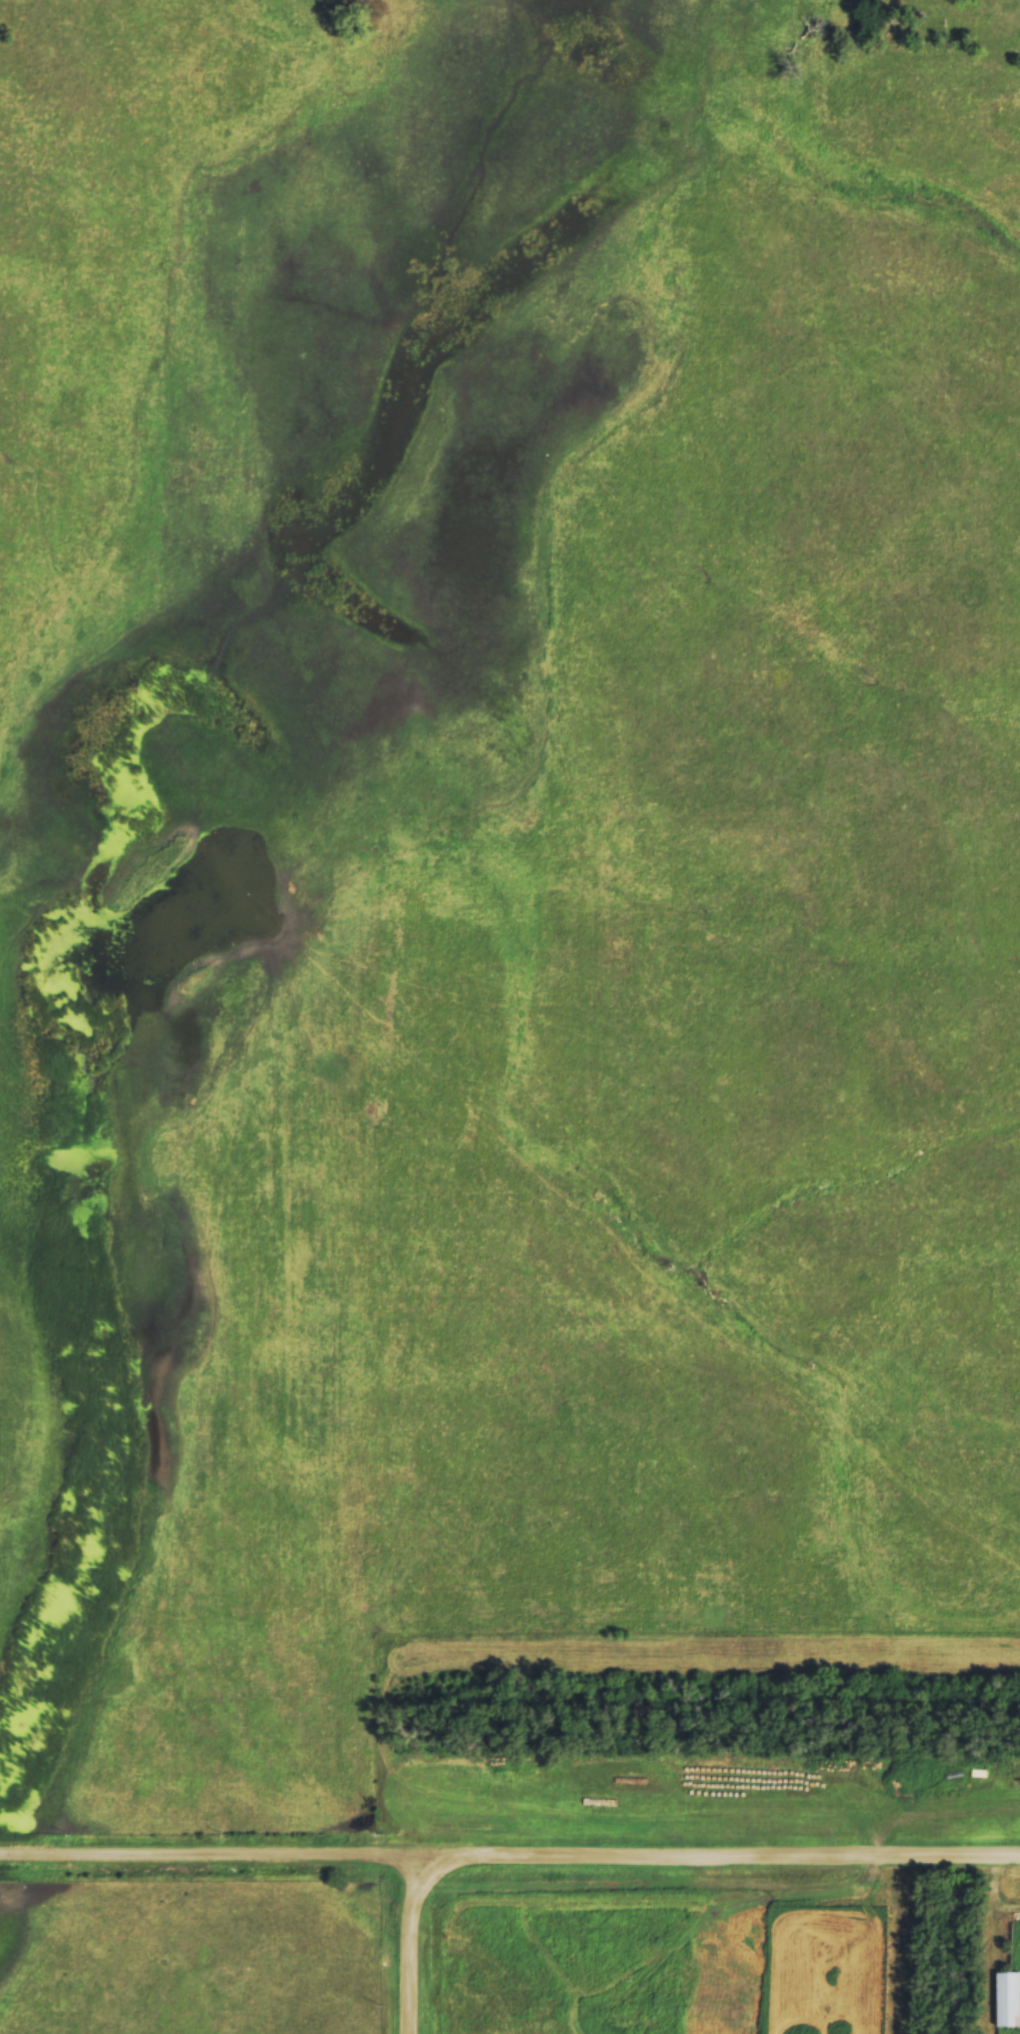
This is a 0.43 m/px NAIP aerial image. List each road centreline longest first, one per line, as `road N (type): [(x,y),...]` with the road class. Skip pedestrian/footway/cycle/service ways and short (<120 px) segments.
road 1 (track): [(1019,1855),(0,1857)]
road 2 (residential): [(412,2033),(412,1856)]

